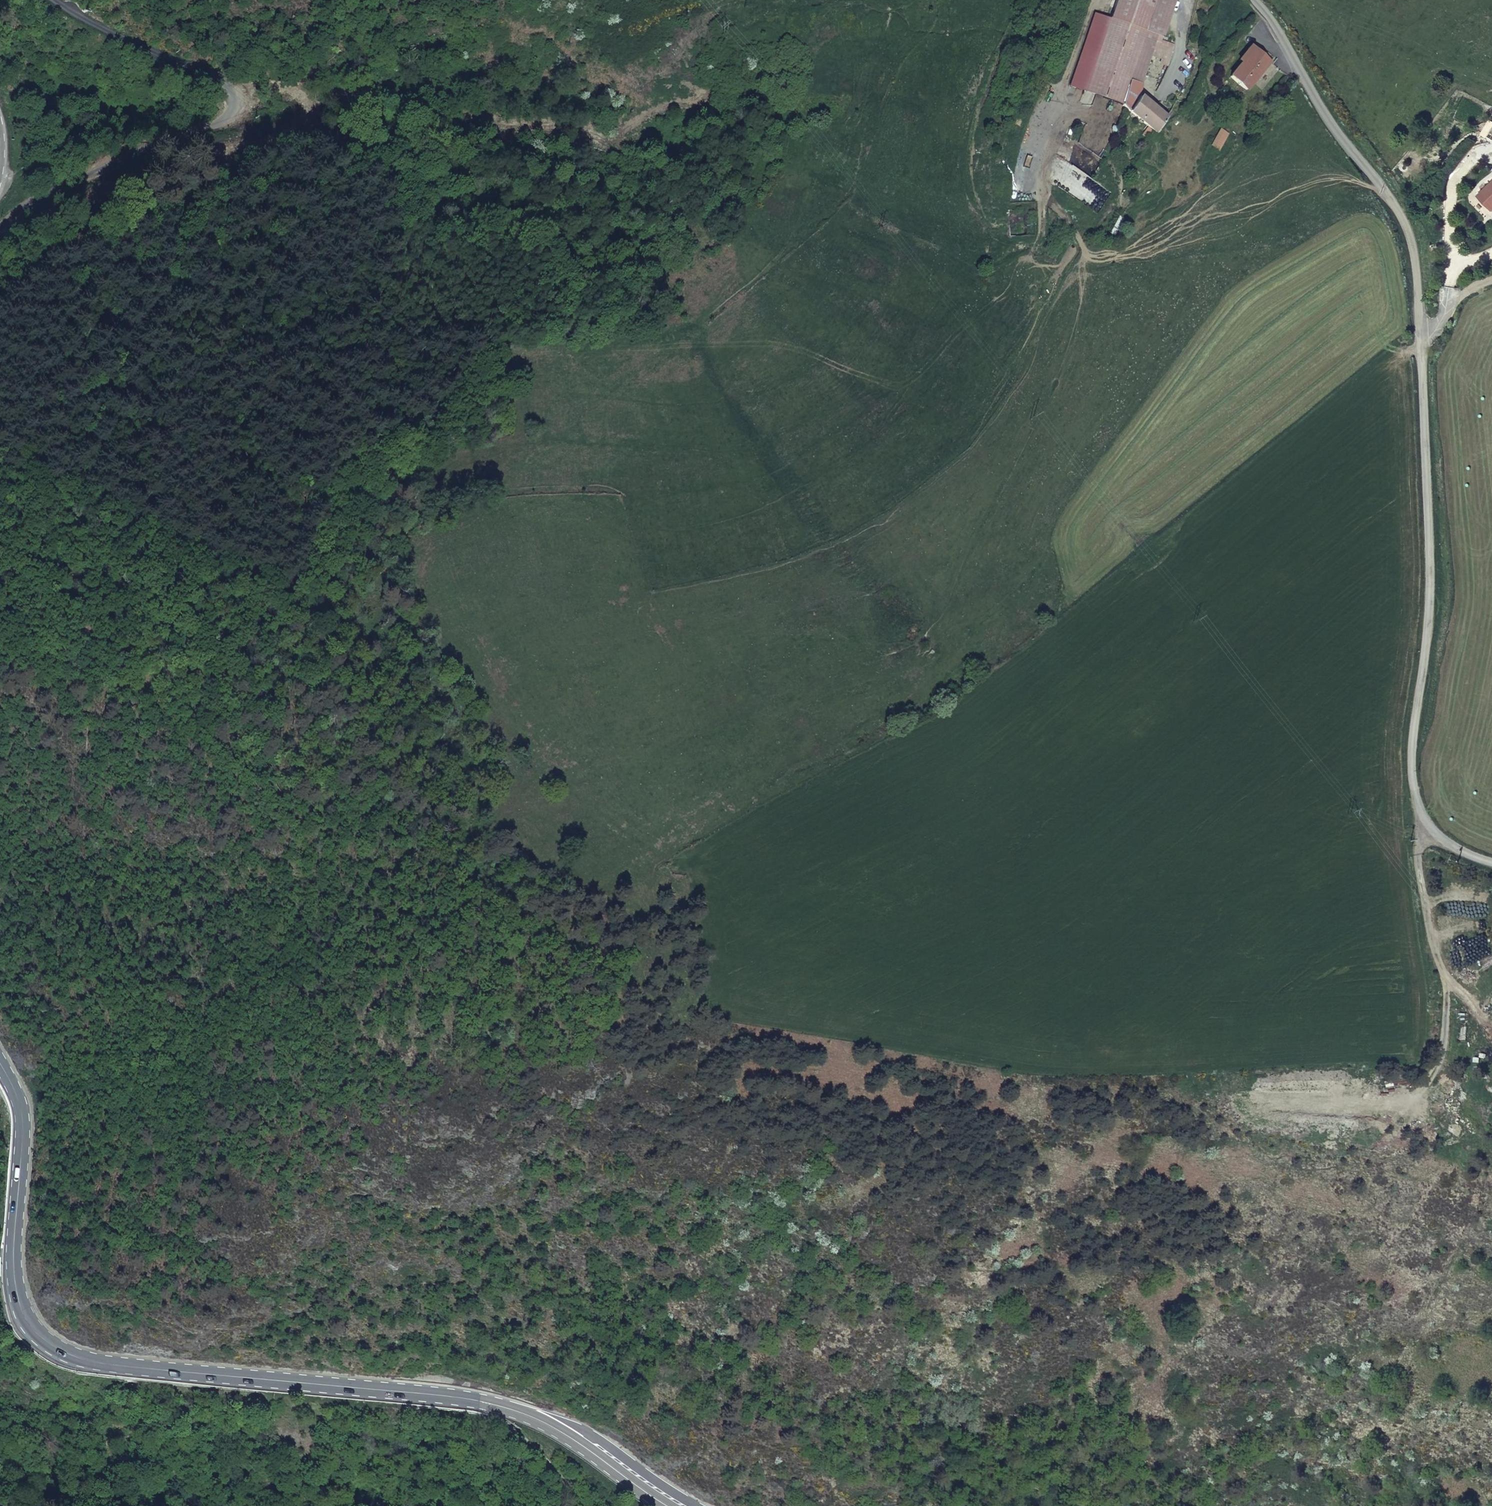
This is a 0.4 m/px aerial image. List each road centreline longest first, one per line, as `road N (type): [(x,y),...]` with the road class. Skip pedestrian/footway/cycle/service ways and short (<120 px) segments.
road 1 (unclassified): [(1250,0),(1279,23),(1301,81),(1401,210),(1418,262),(1442,608),(1411,743),(1427,820),(1491,860)]
road 2 (primary): [(0,1060),(24,1118),(17,1284),(33,1323),(60,1349),(104,1363),(501,1406),(555,1426),(666,1505)]
road 3 (unclassified): [(55,0),(224,83),(234,101),(218,123),(31,201),(0,226)]

